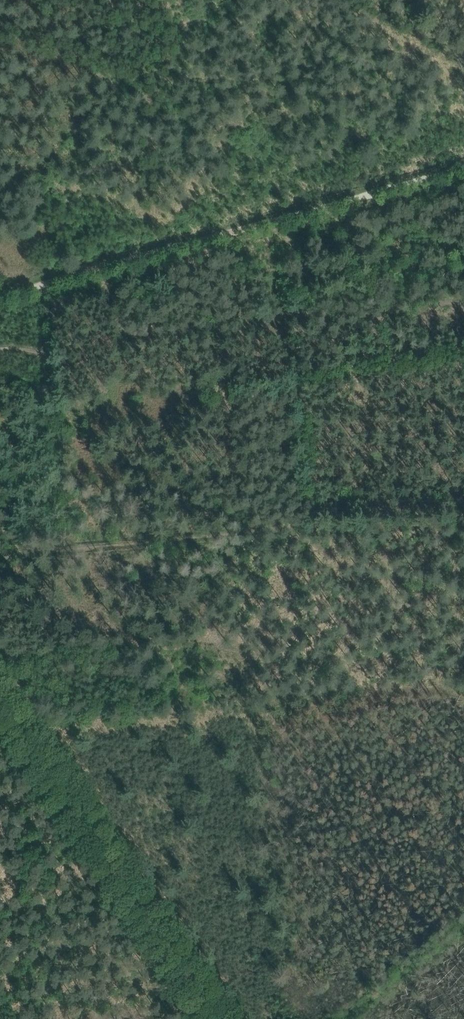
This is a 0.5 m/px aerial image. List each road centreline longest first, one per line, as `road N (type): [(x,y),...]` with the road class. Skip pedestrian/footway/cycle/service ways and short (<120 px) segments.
road 1 (track): [(0,295),(463,167)]
road 2 (track): [(214,1018),(0,712)]

